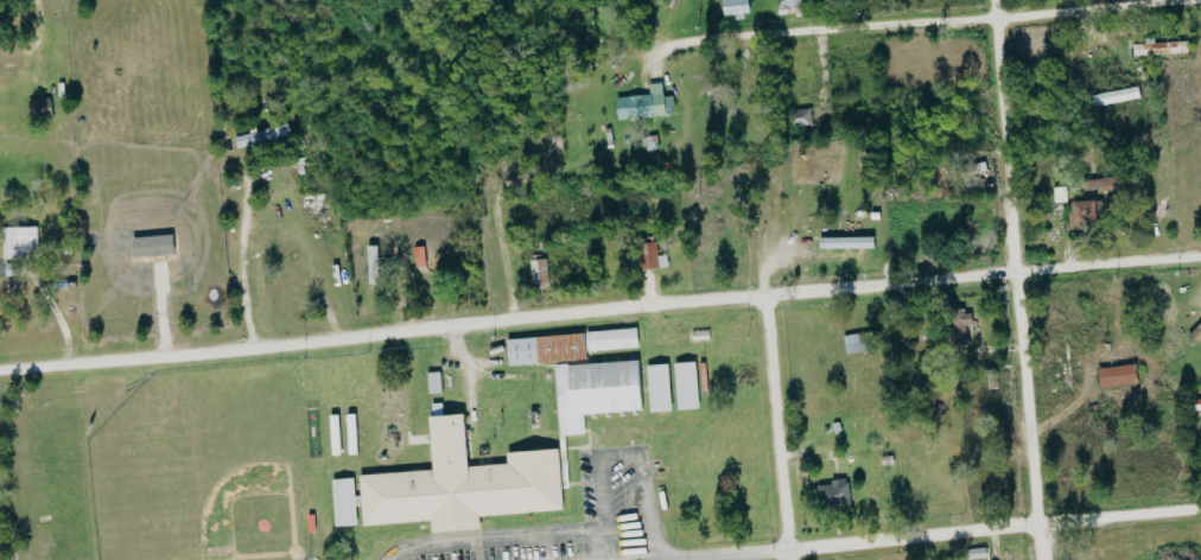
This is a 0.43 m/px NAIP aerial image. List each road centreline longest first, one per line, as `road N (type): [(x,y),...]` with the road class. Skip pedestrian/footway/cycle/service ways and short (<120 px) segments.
road 1 (residential): [(0,370),(1200,255)]
road 2 (residential): [(784,551),(1200,509)]
road 3 (residential): [(655,50),(722,37),(991,17)]
road 4 (residential): [(1036,559),(1009,272)]
road 5 (residential): [(1009,272),(990,0)]
road 6 (residential): [(785,559),(760,295)]
road 7 (residential): [(991,17),(1181,0)]

